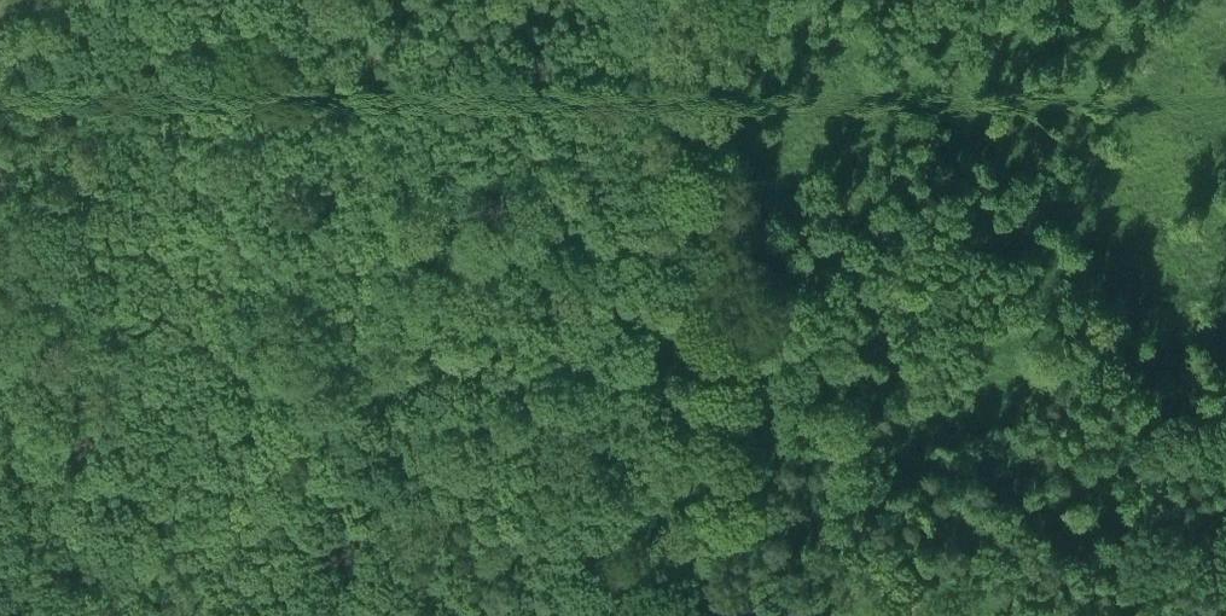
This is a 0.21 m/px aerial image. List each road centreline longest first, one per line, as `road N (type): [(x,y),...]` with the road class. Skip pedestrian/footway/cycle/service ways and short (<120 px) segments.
road 1 (track): [(706,615),(706,78),(724,0)]

